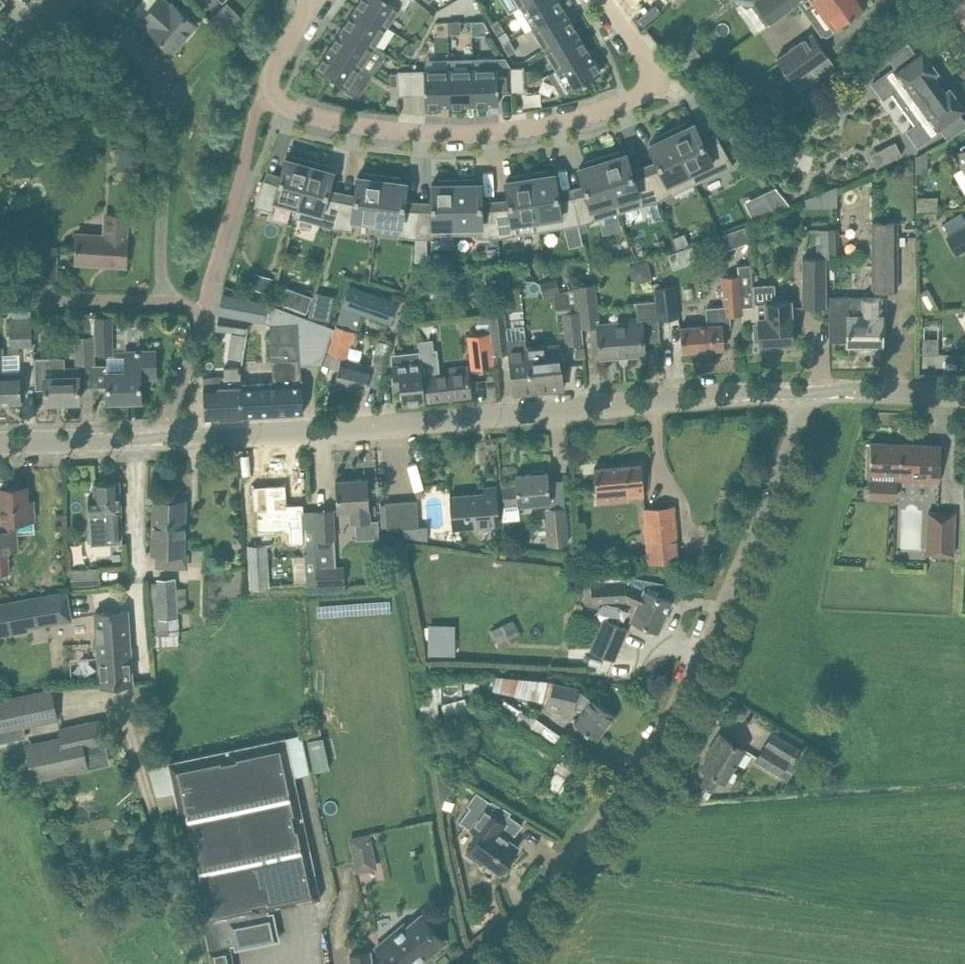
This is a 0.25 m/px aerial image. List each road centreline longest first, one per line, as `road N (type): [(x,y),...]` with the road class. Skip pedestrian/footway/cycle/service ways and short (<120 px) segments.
road 1 (residential): [(459,963),(600,808),(711,635),(806,391)]
road 2 (tertiary): [(169,437),(806,391)]
road 3 (residential): [(317,0),(258,86),(317,117),(455,137),(562,125),(658,86),(603,0)]
road 4 (residential): [(169,437),(199,305),(0,299)]
road 5 (track): [(195,963),(126,716)]
road 6 (tertiary): [(169,437),(0,445)]
road 7 (tertiary): [(806,391),(964,400)]

